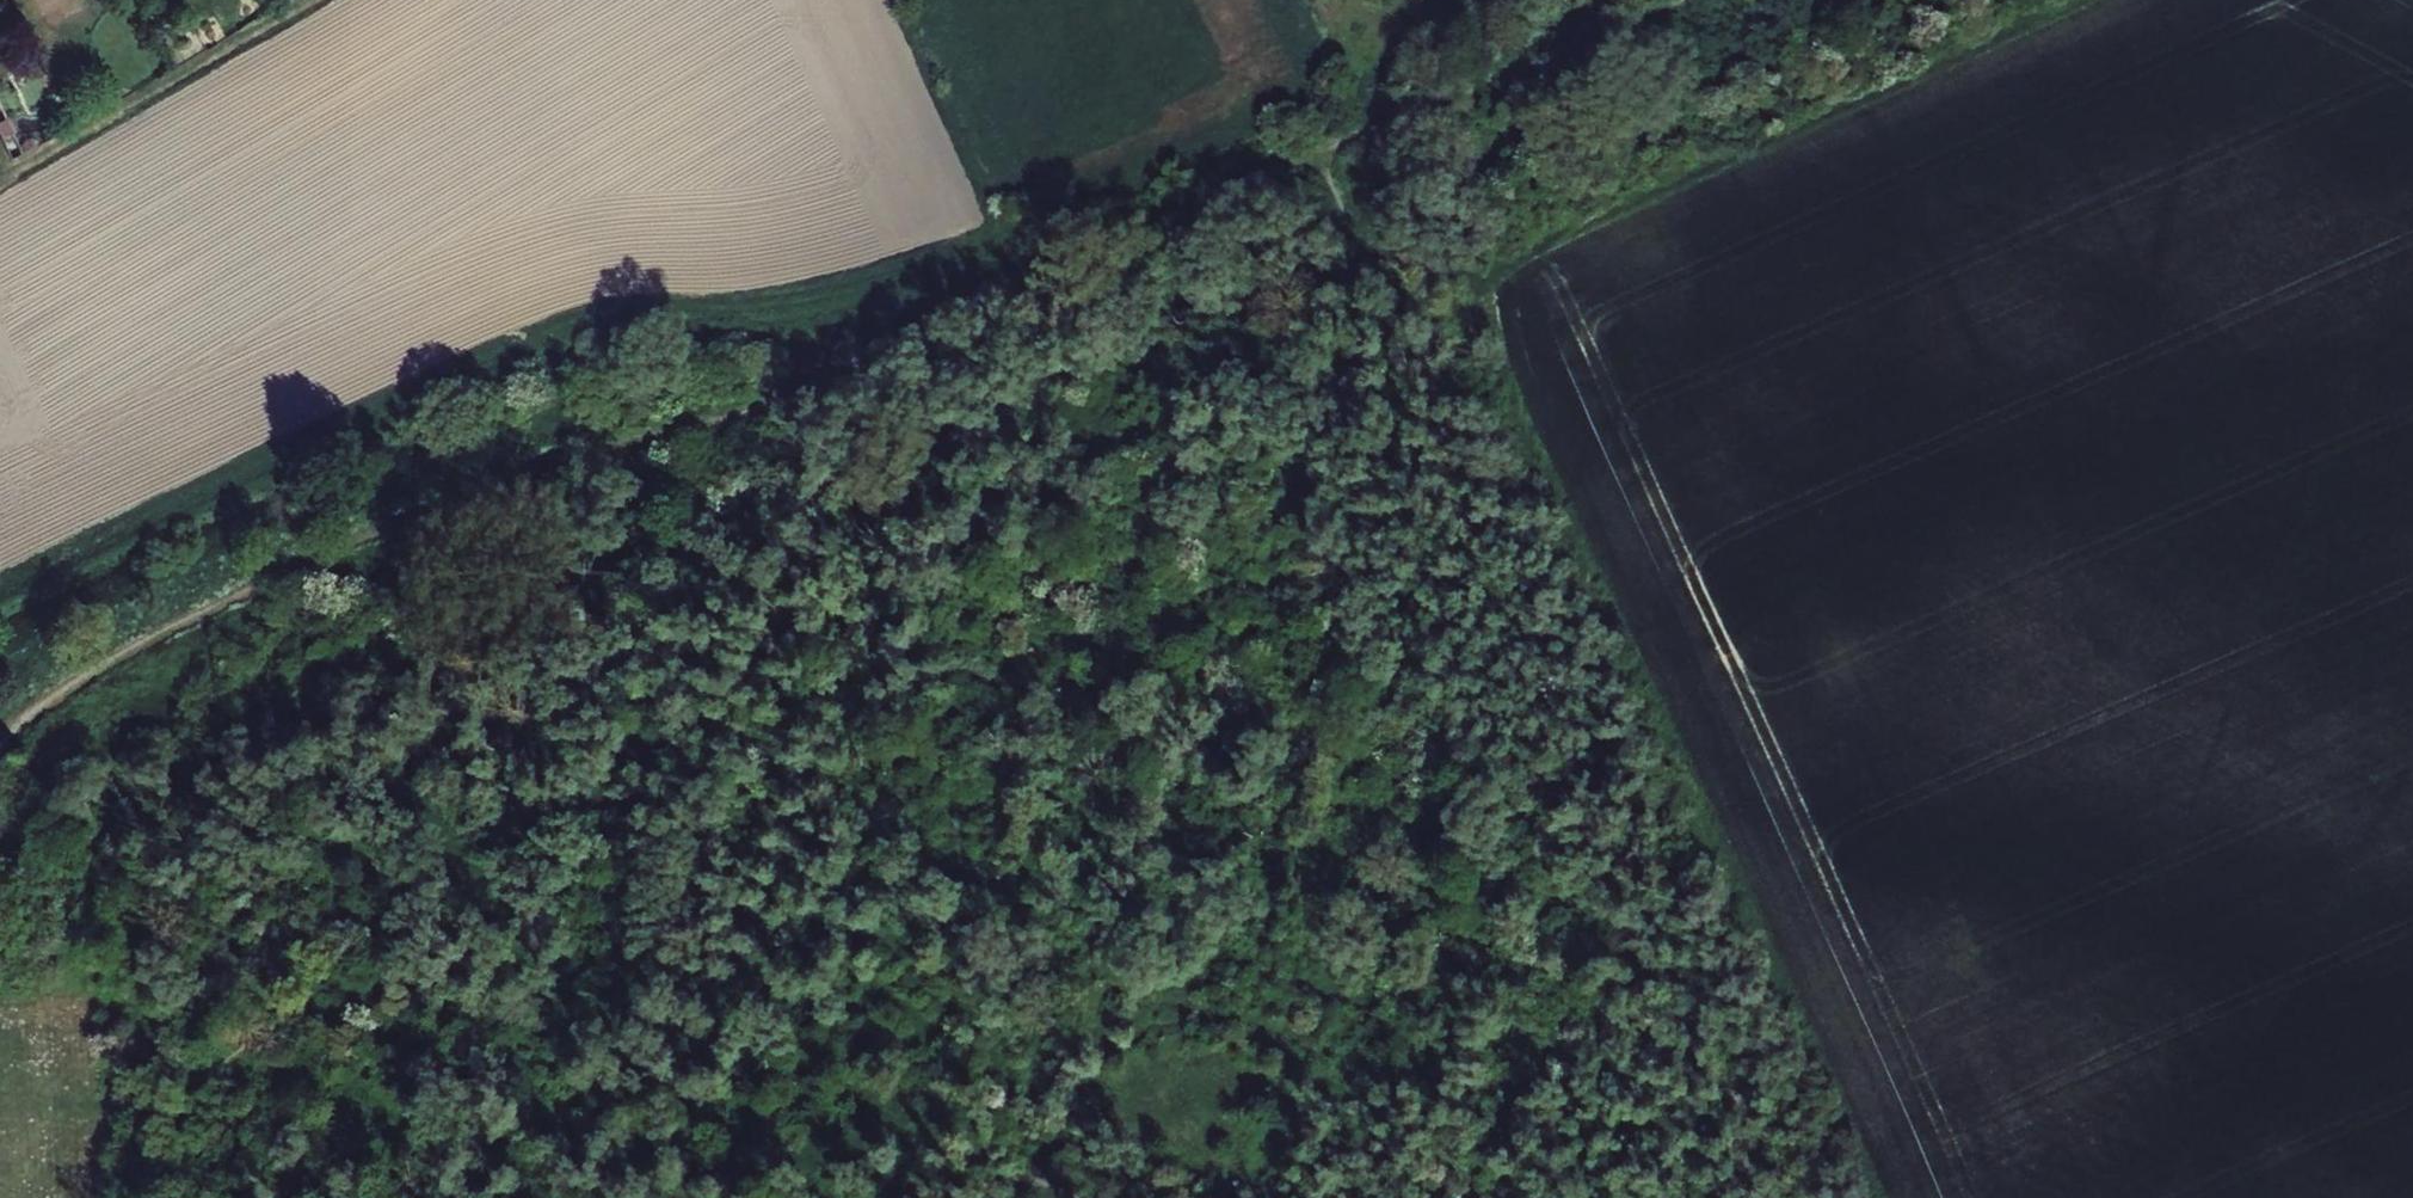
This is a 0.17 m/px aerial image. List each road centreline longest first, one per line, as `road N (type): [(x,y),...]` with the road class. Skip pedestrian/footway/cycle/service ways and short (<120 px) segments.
road 1 (track): [(329,553),(136,651),(0,738)]

